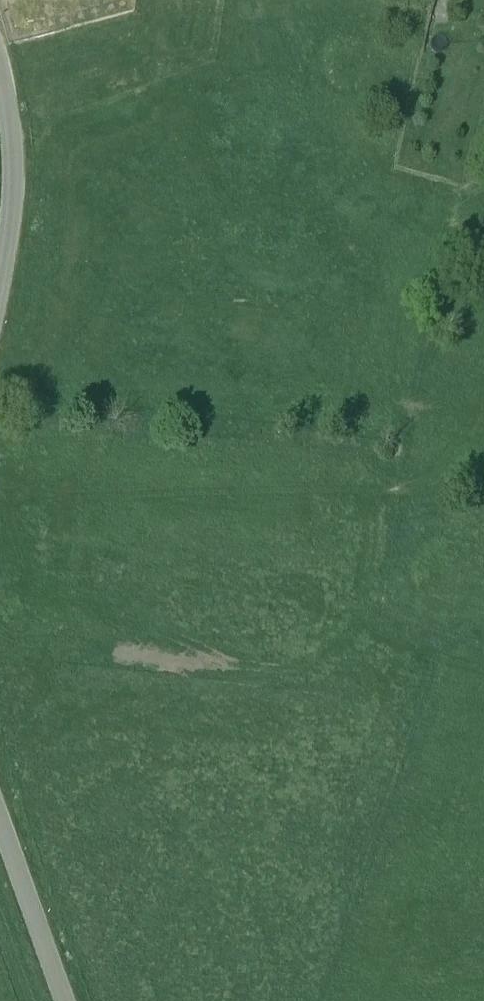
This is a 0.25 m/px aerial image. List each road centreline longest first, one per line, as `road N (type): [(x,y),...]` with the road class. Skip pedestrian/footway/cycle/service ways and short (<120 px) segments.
road 1 (unclassified): [(0,64),(28,159),(0,331)]
road 2 (unclassified): [(0,798),(70,1000)]

